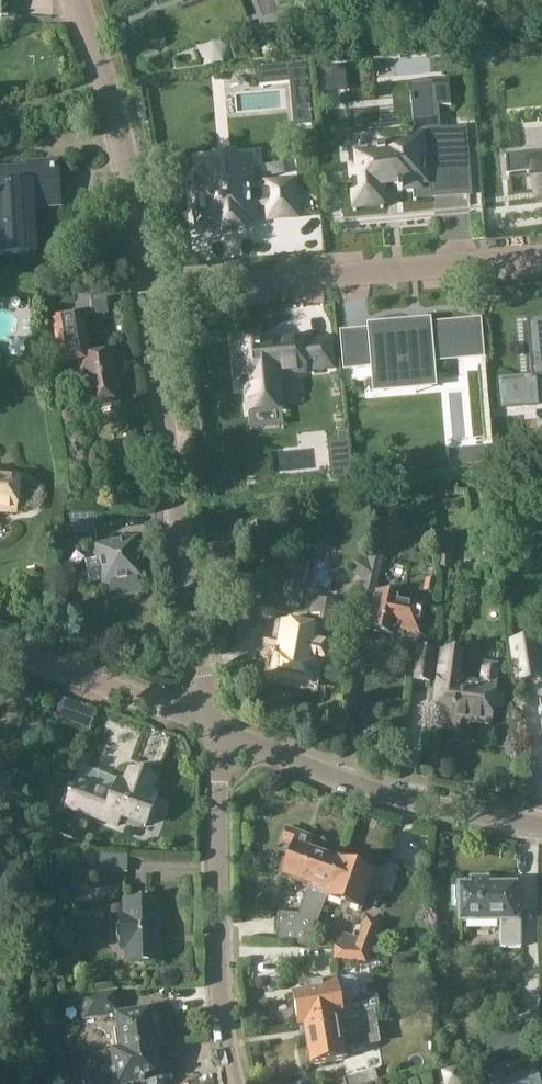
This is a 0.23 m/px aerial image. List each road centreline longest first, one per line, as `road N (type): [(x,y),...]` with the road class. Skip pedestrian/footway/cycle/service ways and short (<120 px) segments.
road 1 (residential): [(214,728),(145,291)]
road 2 (residential): [(541,254),(145,291)]
road 3 (residential): [(236,1083),(223,1039),(214,728)]
road 4 (residential): [(541,824),(353,782),(214,728)]
road 5 (residential): [(145,291),(114,115),(73,0)]
road 6 (residential): [(214,728),(0,652)]

